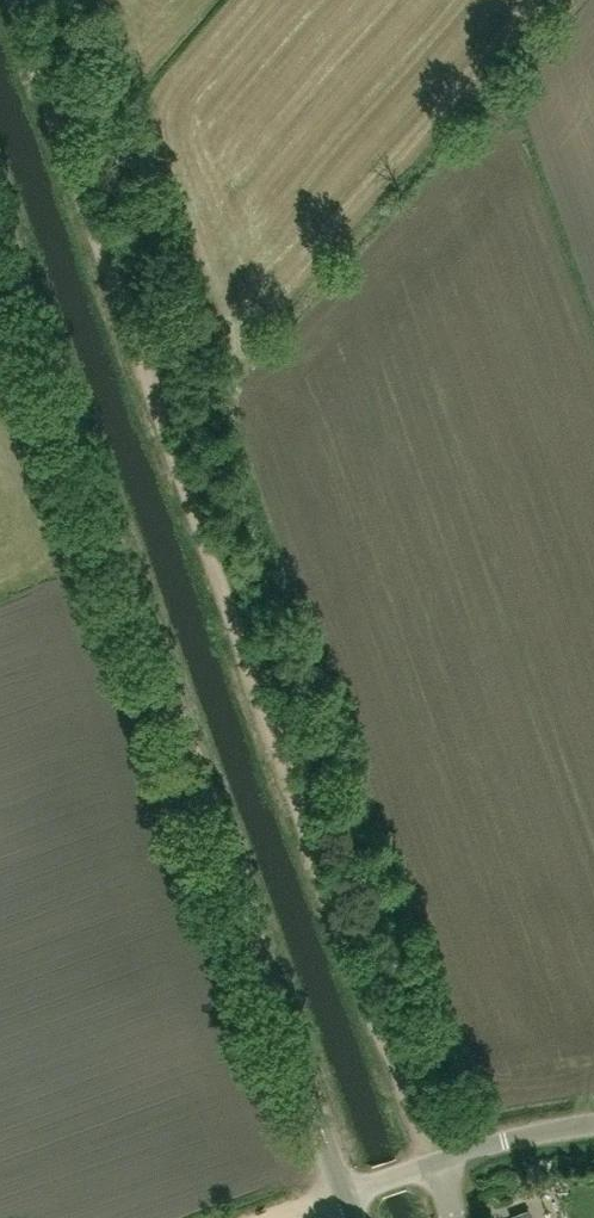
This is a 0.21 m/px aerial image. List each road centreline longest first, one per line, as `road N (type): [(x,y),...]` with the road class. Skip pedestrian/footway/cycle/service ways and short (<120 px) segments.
road 1 (track): [(439,1160),(311,855),(5,0)]
road 2 (unclassified): [(344,1188),(0,225)]
road 3 (unclassified): [(439,1160),(593,1123)]

